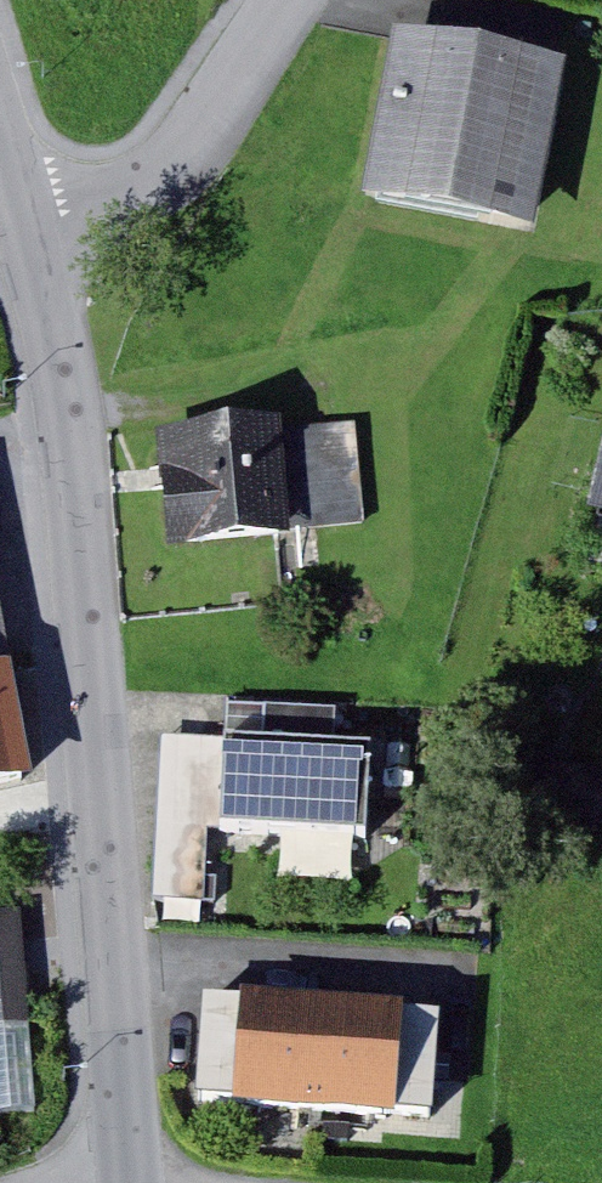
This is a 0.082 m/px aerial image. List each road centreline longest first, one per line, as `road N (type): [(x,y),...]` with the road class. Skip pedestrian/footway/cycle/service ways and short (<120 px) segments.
road 1 (residential): [(141,1169),(123,813),(76,398),(40,229)]
road 2 (residential): [(40,229),(113,206),(176,168),(302,0)]
road 3 (residential): [(40,229),(0,100)]

